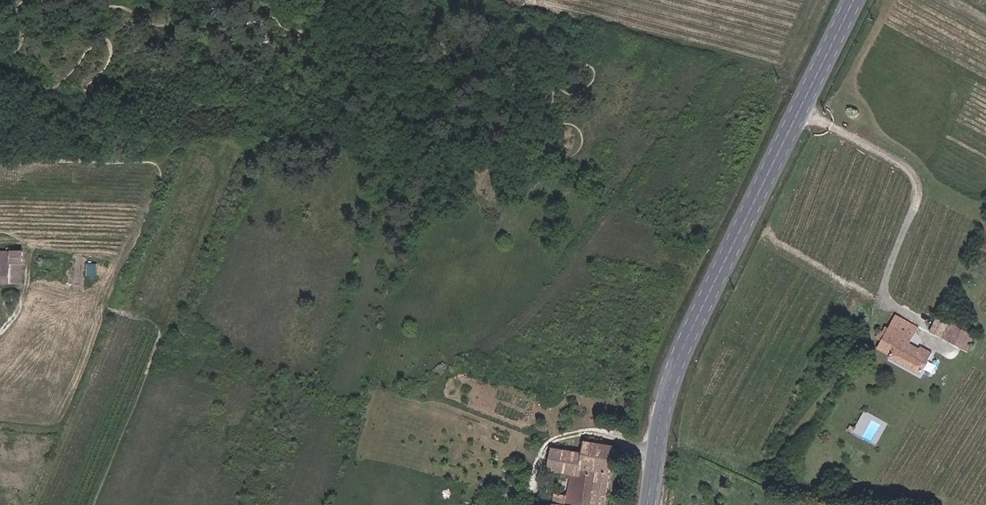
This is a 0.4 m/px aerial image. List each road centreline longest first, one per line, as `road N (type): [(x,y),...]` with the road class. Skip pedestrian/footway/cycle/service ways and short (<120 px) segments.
road 1 (secondary): [(854,0),(689,341),(669,393),(651,504)]

